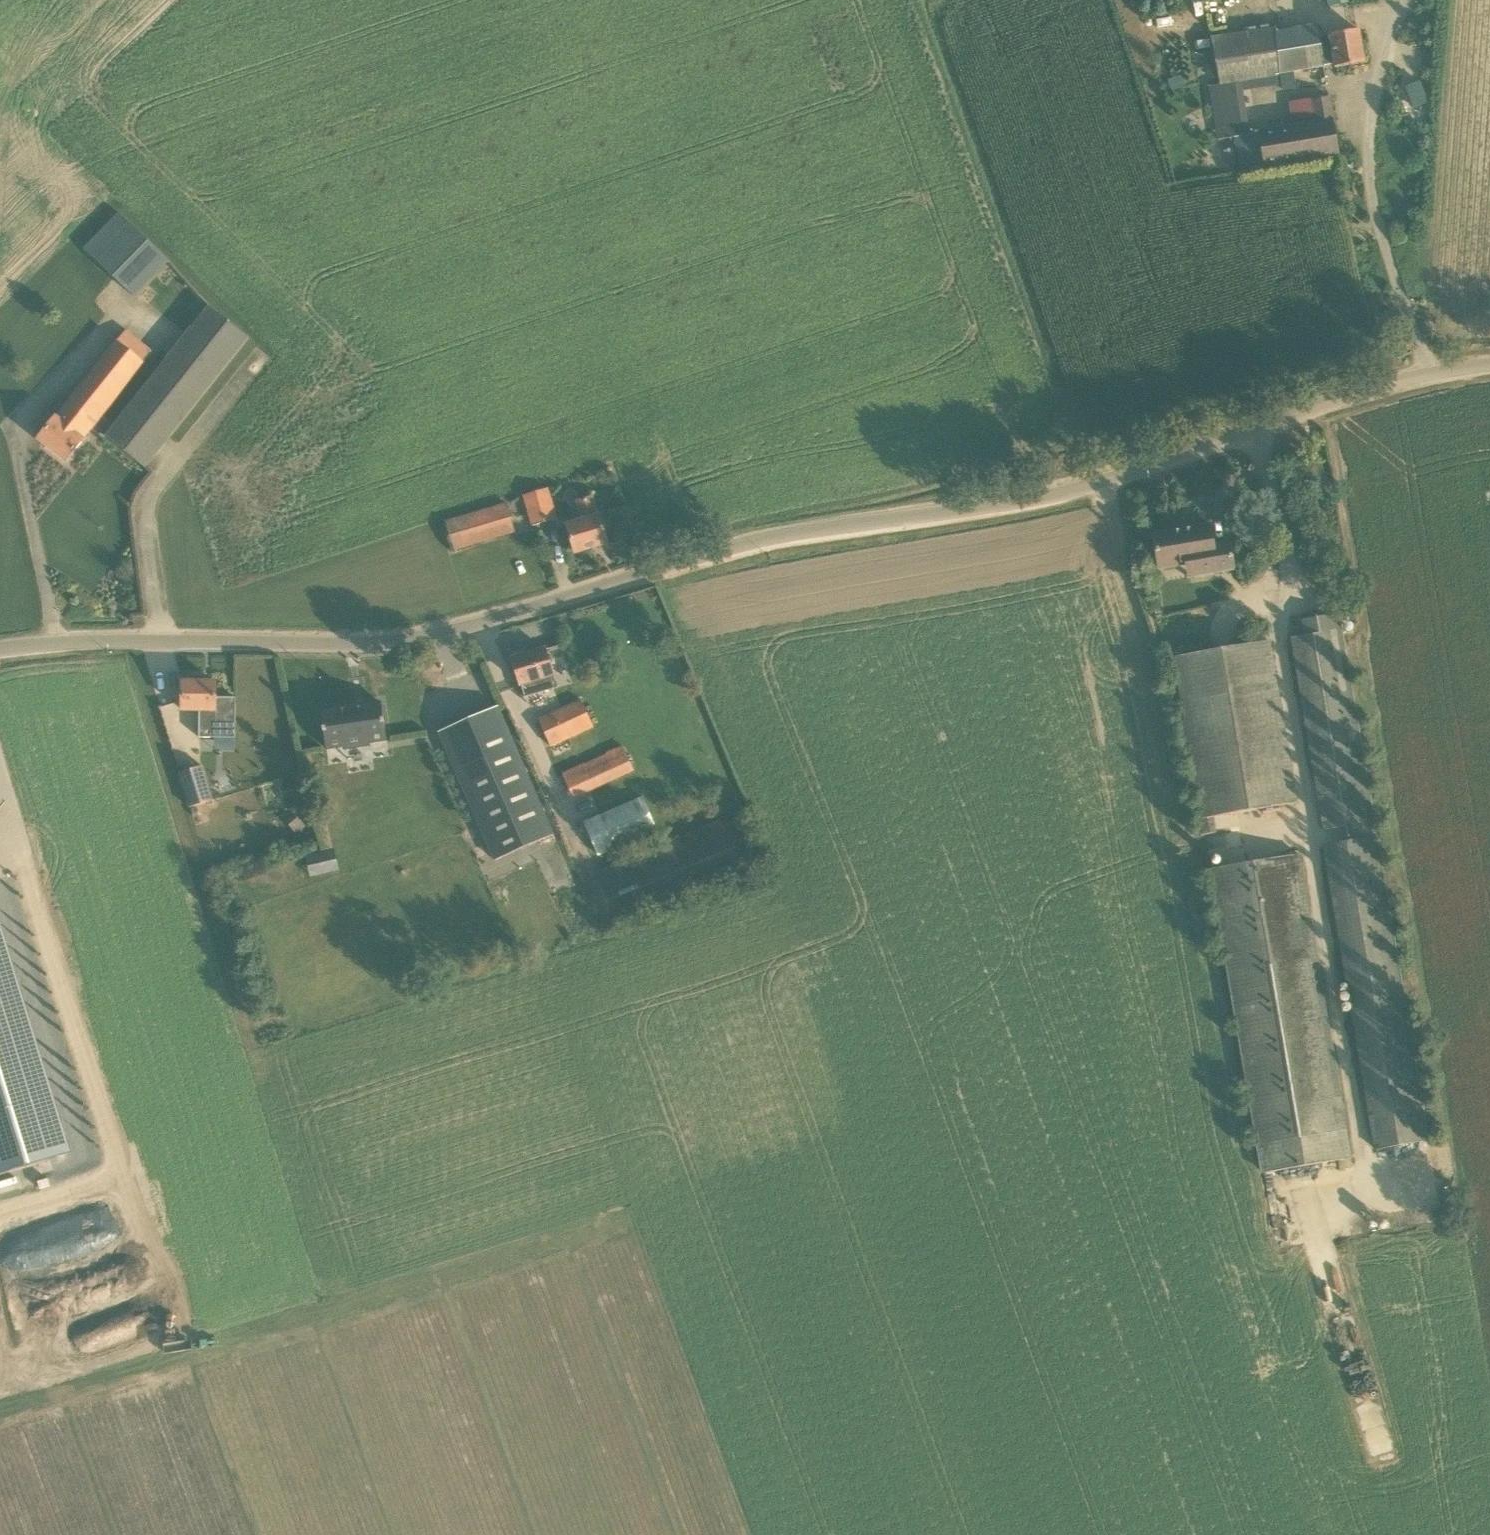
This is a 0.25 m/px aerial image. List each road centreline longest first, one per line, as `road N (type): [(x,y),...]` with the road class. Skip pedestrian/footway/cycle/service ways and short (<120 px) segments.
road 1 (unclassified): [(0,638),(411,635),(772,538),(1012,503),(1234,439),(1374,383),(1489,362)]

